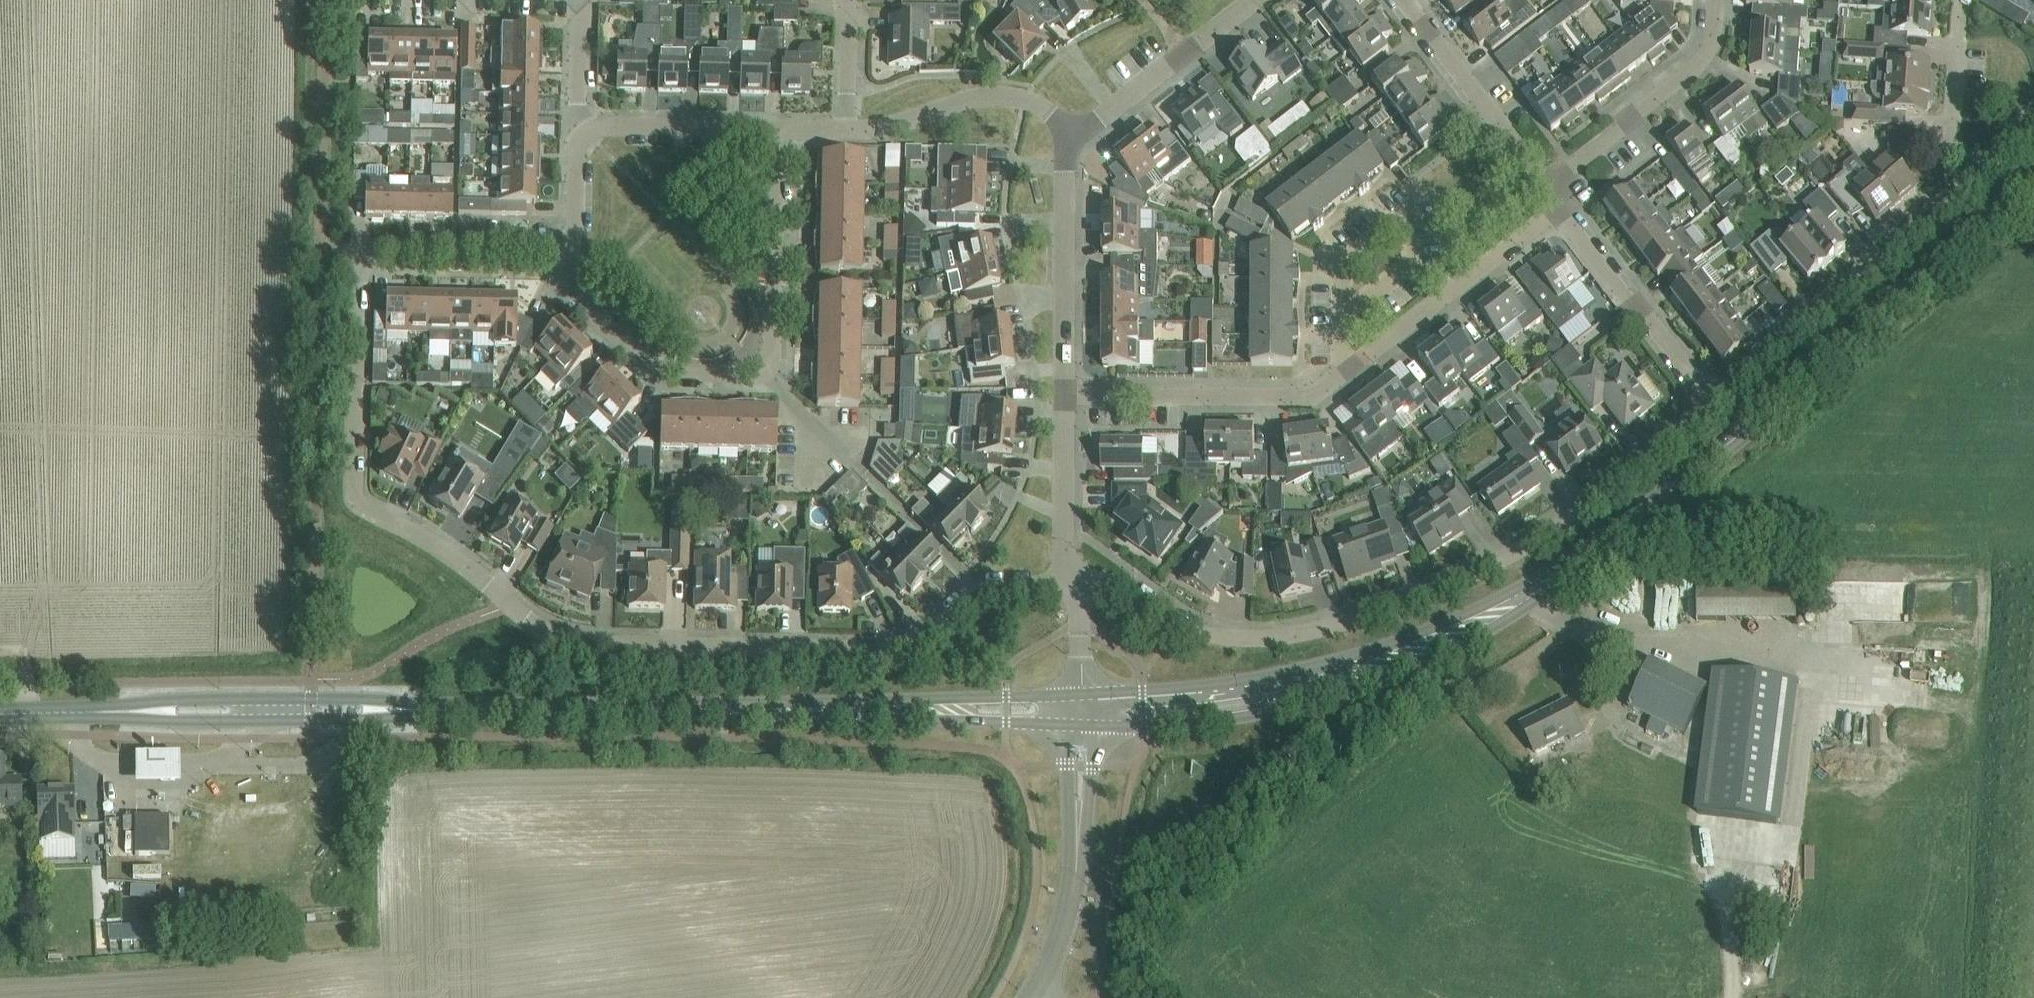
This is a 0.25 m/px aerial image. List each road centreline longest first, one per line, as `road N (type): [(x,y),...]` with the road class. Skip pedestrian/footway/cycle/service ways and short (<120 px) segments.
road 1 (secondary): [(1404,656),(1526,594),(1632,520),(2033,184)]
road 2 (residential): [(1072,582),(1126,585),(1185,626),(1228,636),(1282,637),(1349,620),(1534,540),(1716,402)]
road 3 (residential): [(508,602),(354,495),(361,266),(389,253),(562,253)]
road 4 (residential): [(508,602),(529,621),(579,642),(877,650),(896,646),(976,587),(1072,582)]
road 5 (secondary): [(922,709),(404,709)]
road 6 (residential): [(775,129),(770,359),(763,370),(652,374),(580,297),(562,253)]
road 7 (residential): [(1716,402),(1981,173)]
road 8 (secondary): [(1091,726),(1263,715),(1360,685),(1404,656)]
road 9 (secondary): [(1404,656),(1238,685),(1082,693)]
road 10 (residential): [(1064,394),(1312,396),(1353,365)]
road 11 (residential): [(1555,200),(1570,168),(1701,61),(1717,0)]
road 12 (secondary): [(143,710),(179,721),(311,721),(375,719),(404,709)]
road 13 (secondary): [(404,709),(361,700),(179,698),(143,710)]
road 14 (residential): [(1353,365),(1547,217),(1555,200)]
road 15 (residential): [(1716,402),(1555,200)]
road 16 (residential): [(1064,394),(1066,138)]
road 17 (residential): [(1555,200),(1405,0)]
road 18 (residential): [(1066,138),(1046,111),(1003,96),(976,97),(888,129),(846,130)]
road 19 (residential): [(1066,138),(1256,0)]
road 20 (residential): [(586,131),(775,129)]
road 21 (residential): [(1072,582),(1064,526),(1064,394)]
road 22 (residential): [(1981,173),(1952,134),(1966,0)]
road 23 (residential): [(1343,316),(1344,264),(1406,214),(1414,224),(1414,262)]
road 24 (tertiary): [(1036,994),(1068,914),(1078,821)]
road 25 (secondary): [(1082,693),(922,709)]
road 26 (secondary): [(922,709),(981,722),(1064,725)]
road 27 (secondary): [(0,713),(143,710)]
road 28 (residential): [(586,131),(578,118),(581,0)]
road 29 (residential): [(846,130),(847,0)]
road 30 (residential): [(562,253),(575,240),(578,145),(586,131)]

